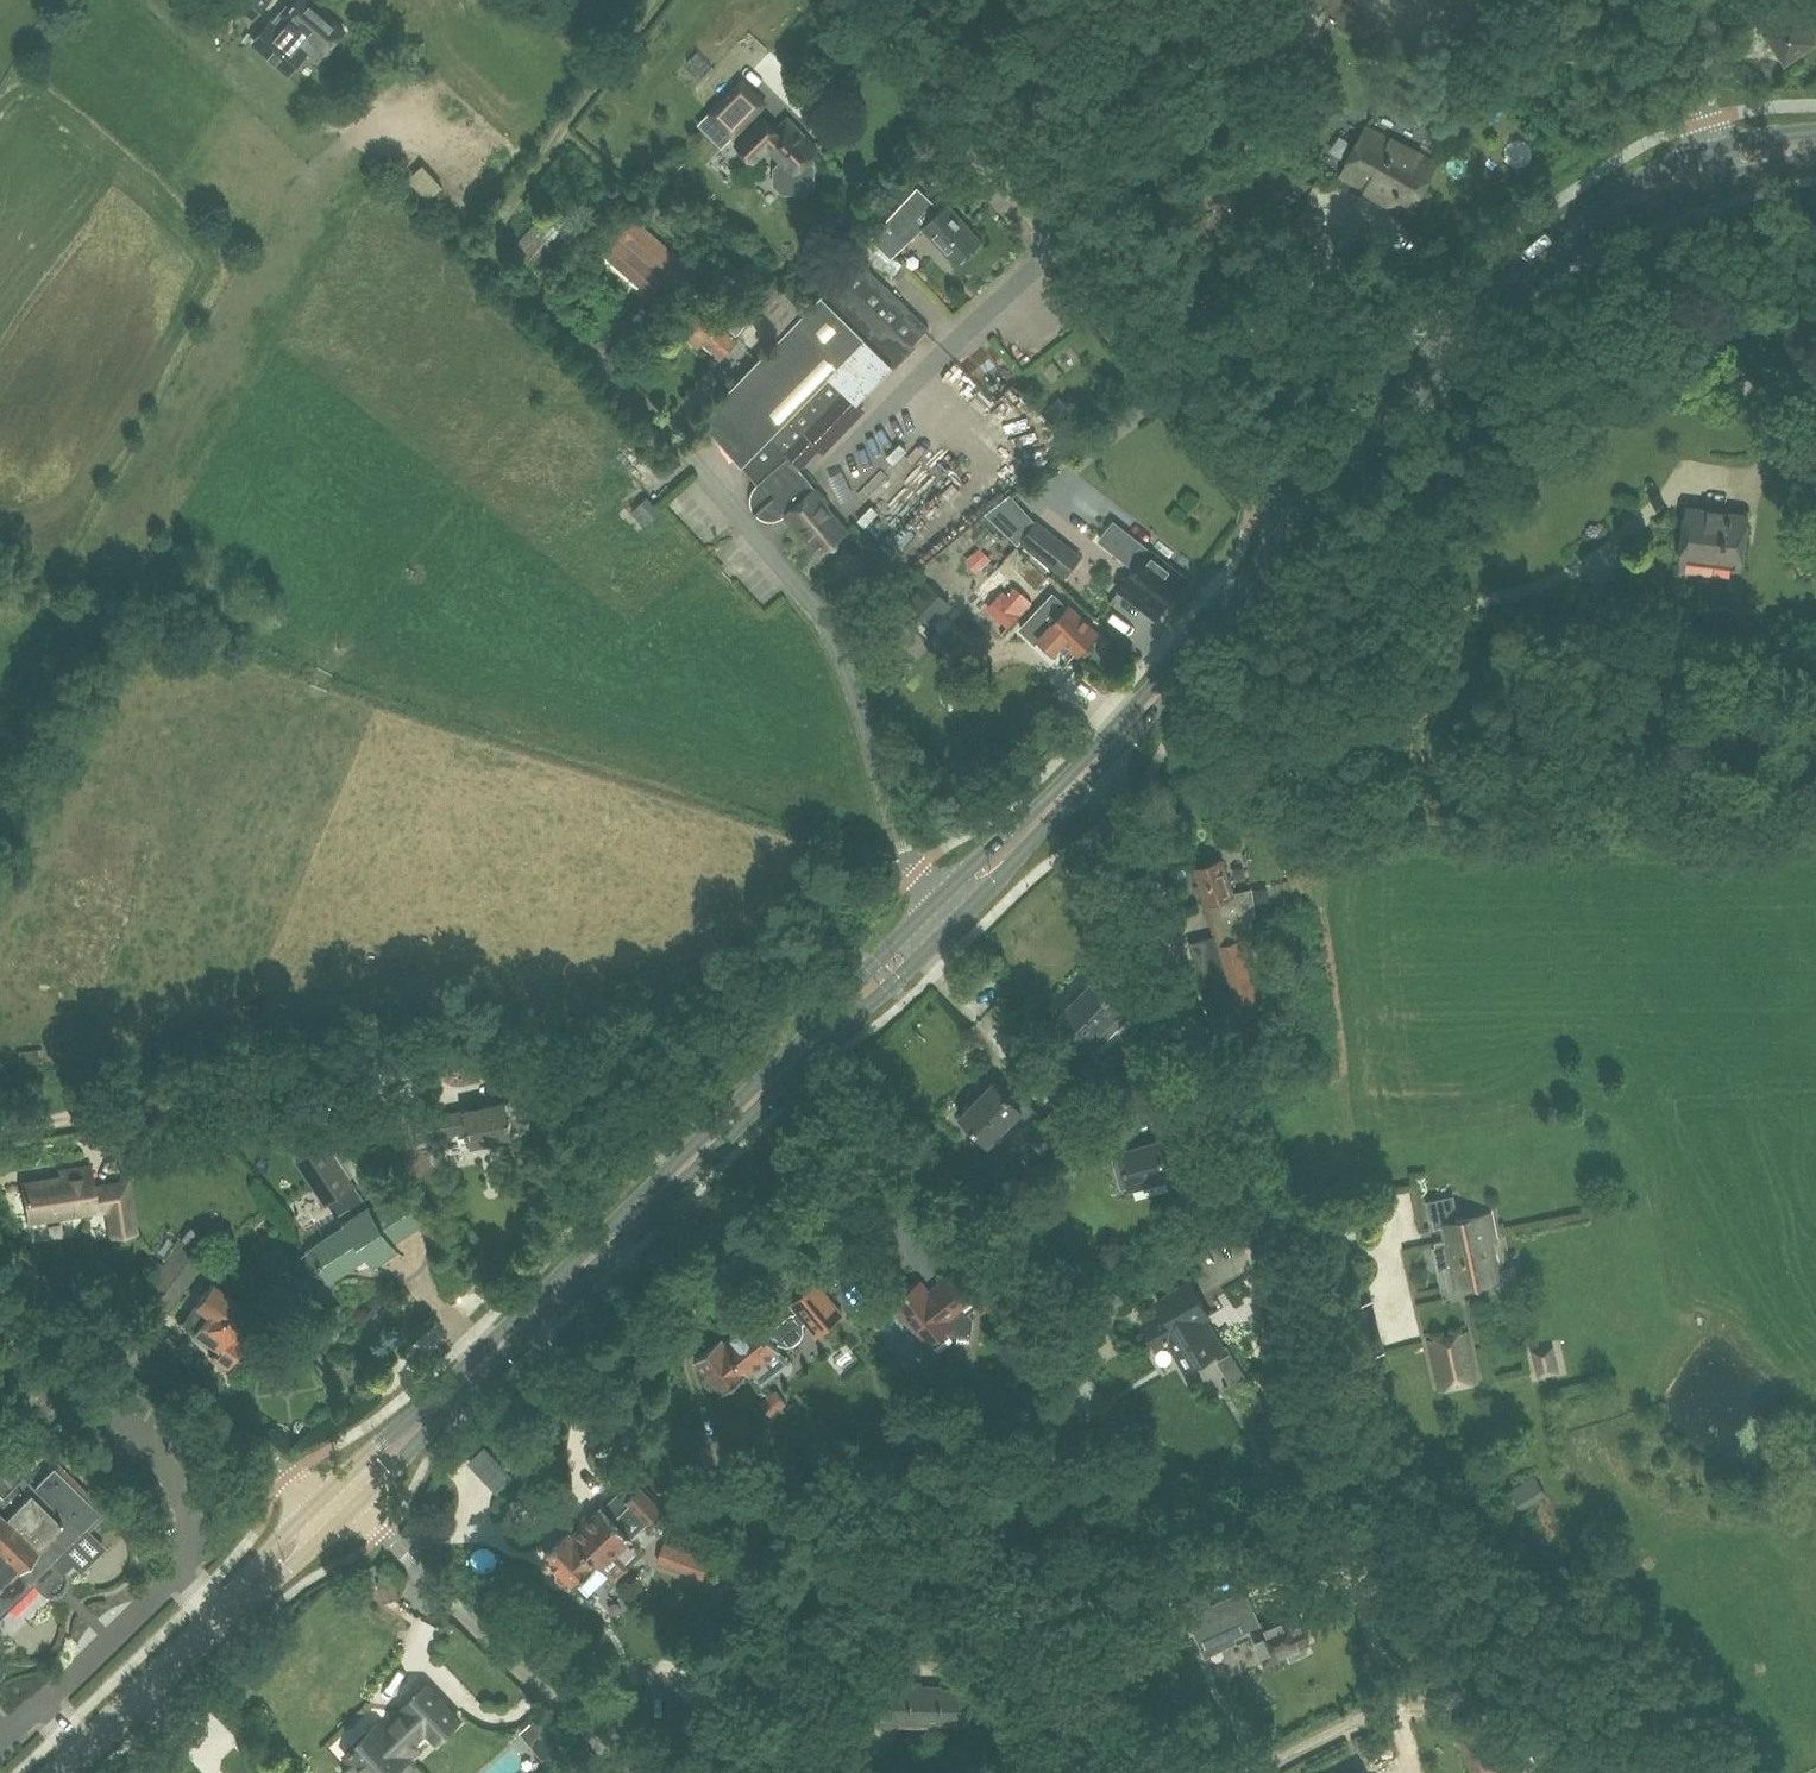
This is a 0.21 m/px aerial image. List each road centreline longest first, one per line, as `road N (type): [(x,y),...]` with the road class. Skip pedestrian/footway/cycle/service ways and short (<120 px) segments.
road 1 (secondary): [(338,1502),(1018,839),(1291,536)]
road 2 (track): [(1412,1772),(1146,854),(1124,805),(1088,768)]
road 3 (unclassified): [(1291,536),(1256,501),(874,0)]
road 4 (secondary): [(1291,536),(1504,284),(1600,214),(1713,165)]
road 5 (residential): [(0,1135),(426,1058)]
road 6 (unclassified): [(627,1772),(383,1535),(338,1502)]
road 7 (secondary): [(60,1772),(338,1502)]
road 8 (residential): [(288,1474),(0,1248)]
road 9 (unclassified): [(1713,165),(1701,99),(1712,0)]
road 10 (unclassified): [(1393,1711),(1254,1772)]

